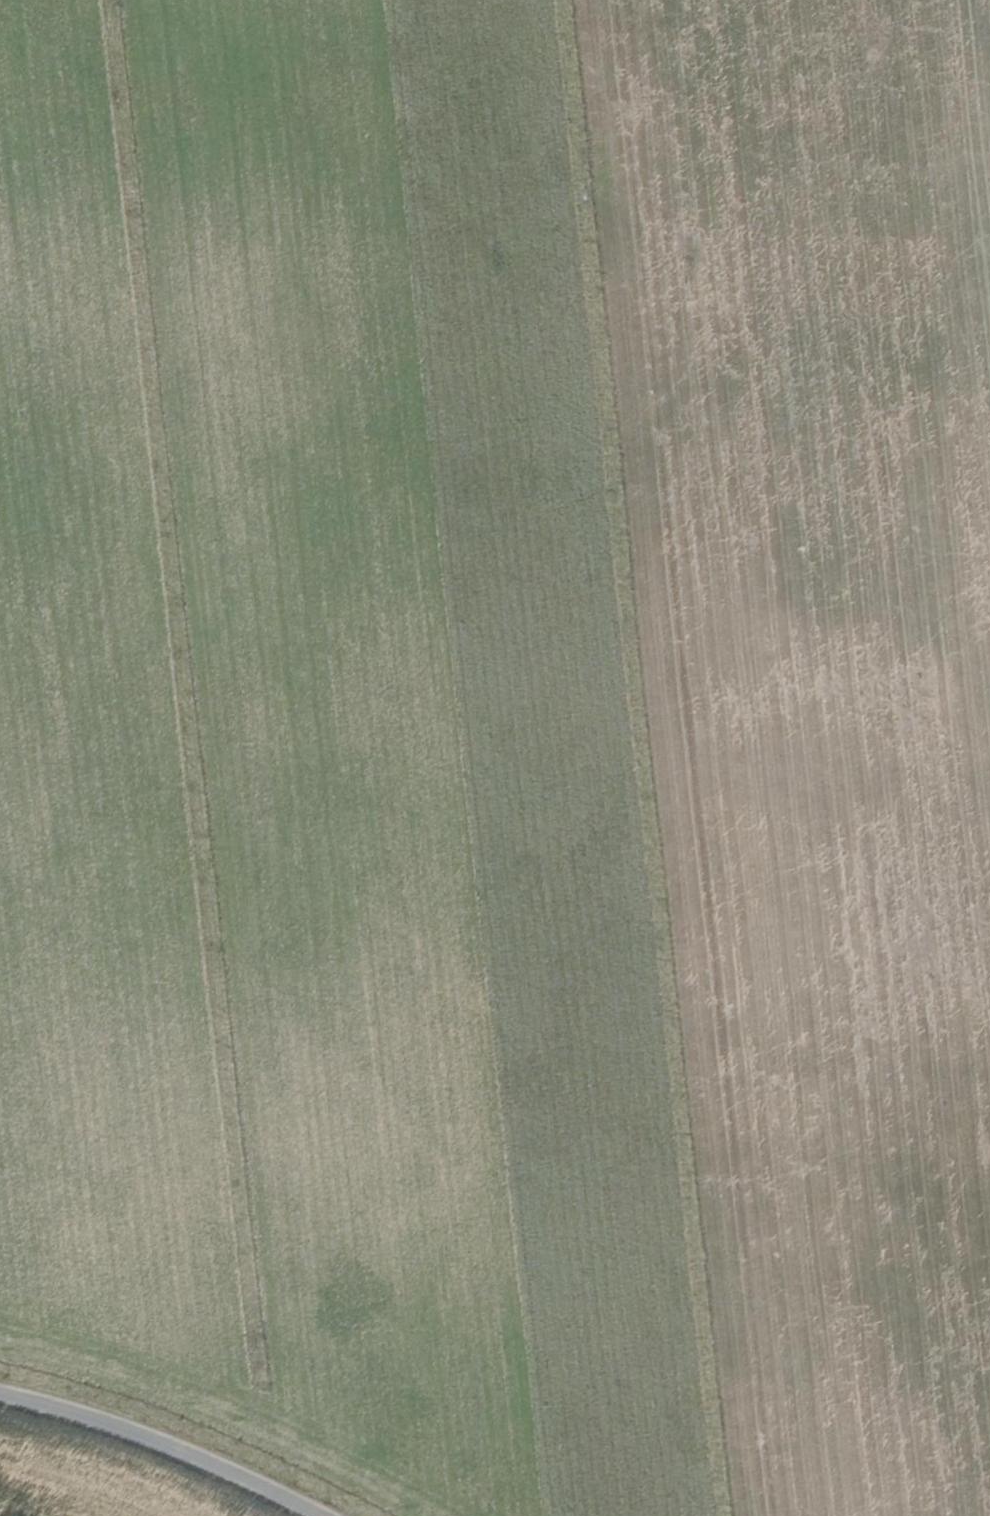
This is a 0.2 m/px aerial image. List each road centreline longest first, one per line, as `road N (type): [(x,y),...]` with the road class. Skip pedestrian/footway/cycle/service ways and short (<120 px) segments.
road 1 (tertiary): [(330,1515),(166,1442),(0,1389)]

